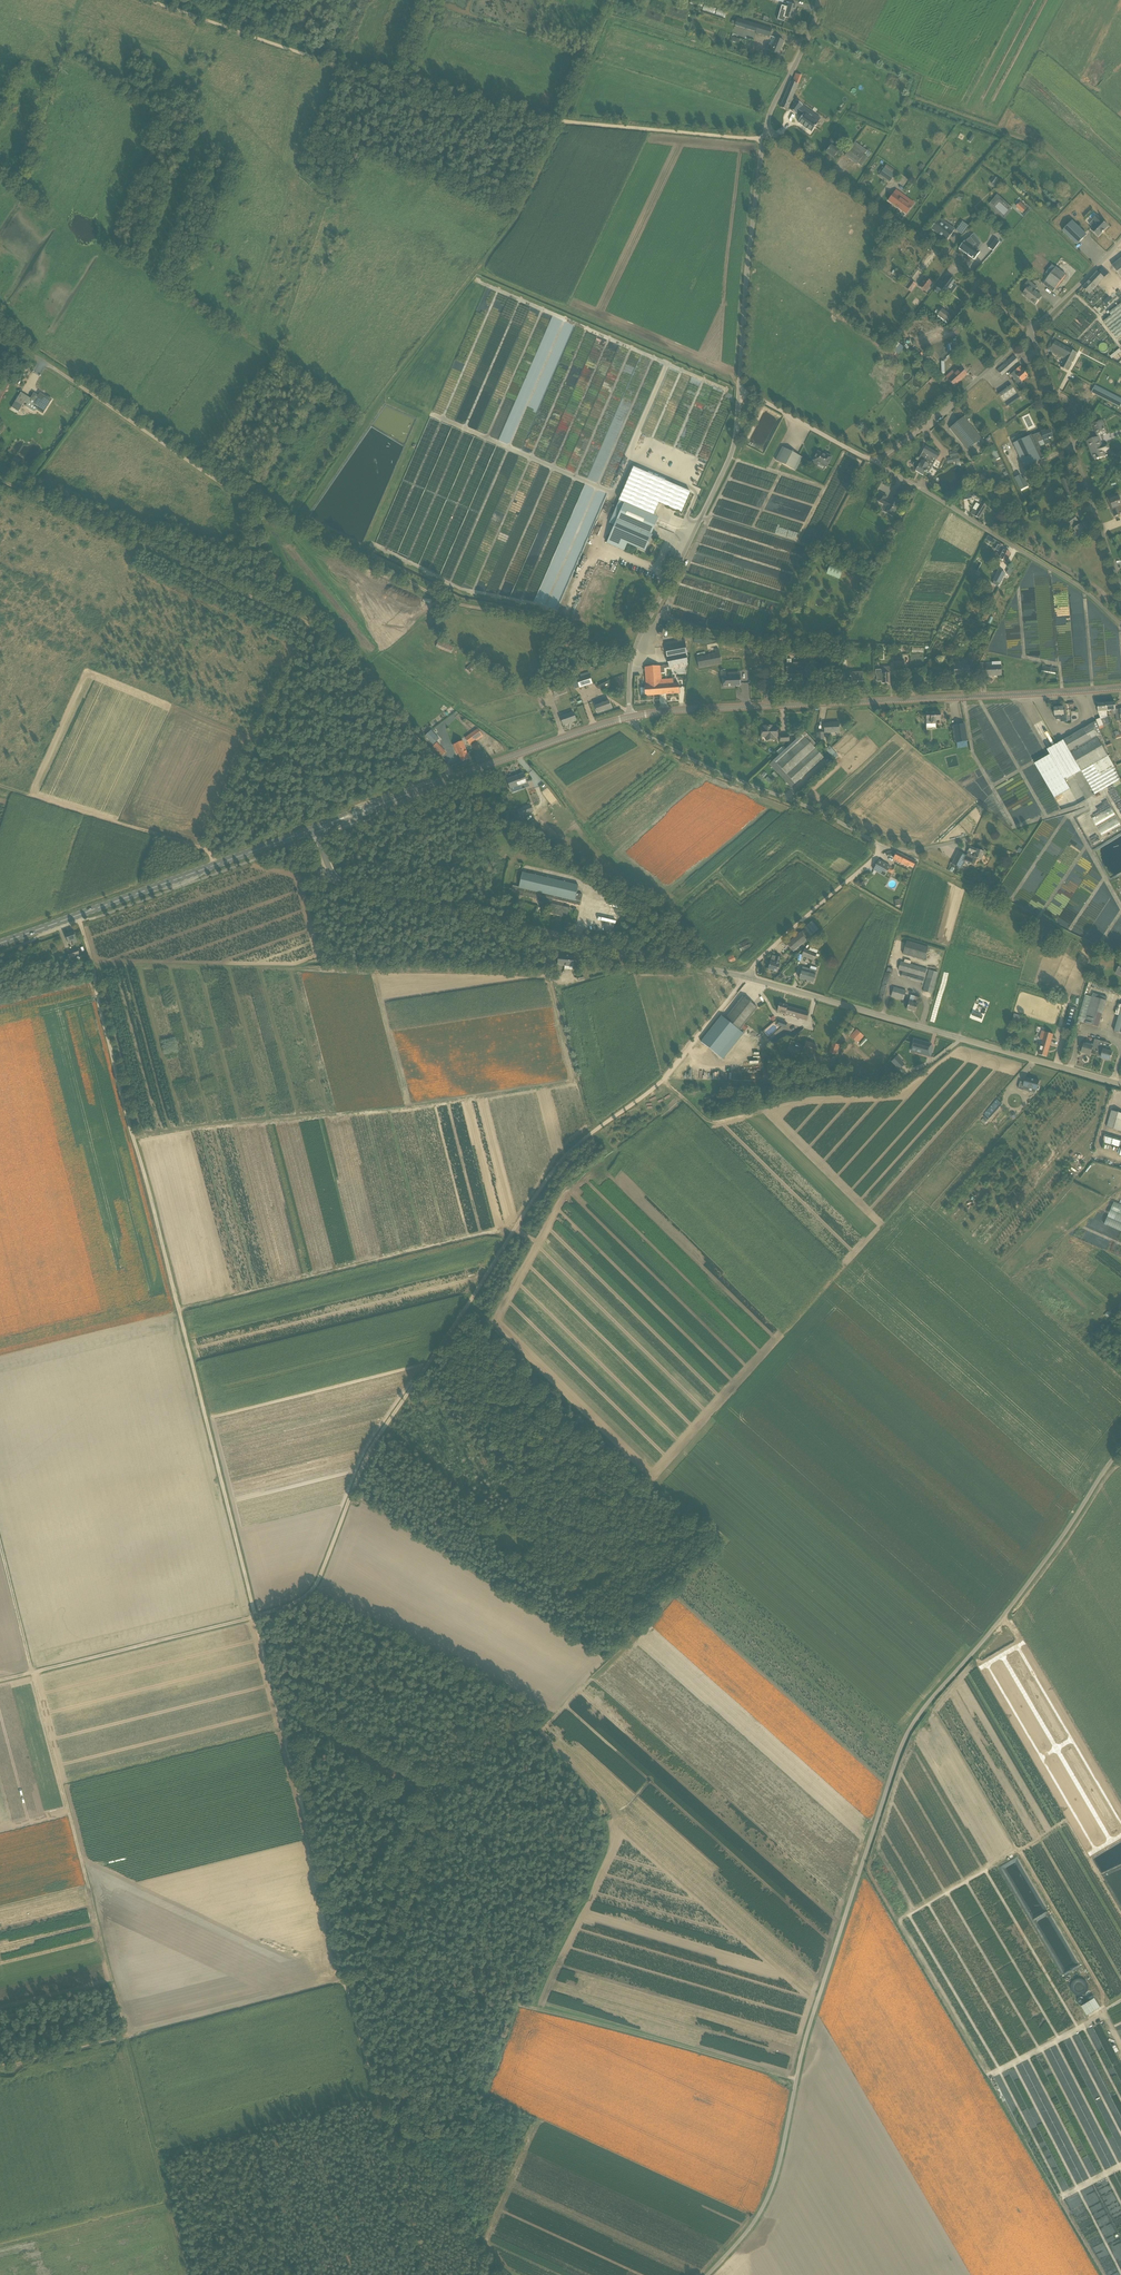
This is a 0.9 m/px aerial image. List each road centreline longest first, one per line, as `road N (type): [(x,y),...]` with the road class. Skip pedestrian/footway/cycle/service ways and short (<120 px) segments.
road 1 (track): [(309,1596),(367,1457),(561,1161),(658,1085),(755,965),(885,848)]
road 2 (unclassified): [(707,2274),(769,2196),(805,2038),(902,1745),(1120,1448)]
road 3 (unclassified): [(1120,1084),(747,978),(350,886),(331,871),(313,830)]
road 4 (track): [(256,1617),(77,916)]
road 5 (track): [(496,2274),(383,2103),(299,1781)]
road 6 (track): [(129,2035),(0,1543)]
road 7 (track): [(536,931),(548,973),(536,980),(93,966)]
road 8 (tertiary): [(630,717),(1120,687)]
road 9 (track): [(797,2079),(397,1967),(346,1977)]
road 10 (track): [(570,123),(443,98),(187,14)]
road 11 (track): [(521,1094),(134,1140)]
road 12 (track): [(296,527),(450,604),(526,616),(632,660)]
road 13 (track): [(0,330),(296,527)]
road 14 (unclassified): [(630,717),(637,644),(735,445),(740,389)]
road 15 (track): [(179,1310),(516,1227)]
road 16 (track): [(312,625),(0,479)]
road 17 (unclassified): [(1032,330),(1017,310),(765,131)]
road 18 (tertiary): [(0,944),(313,830)]
road 19 (track): [(476,271),(296,527)]
road 20 (unclassified): [(909,853),(714,772),(630,717)]
road 21 (unclassified): [(1120,625),(1074,584),(877,462)]
road 22 (track): [(740,389),(476,271)]
road 23 (unclassified): [(1120,594),(1032,330)]
road 24 (track): [(0,1681),(256,1617)]
road 25 (unclassified): [(740,389),(765,131)]
road 26 (track): [(209,853),(312,625)]
road 27 (track): [(191,2274),(129,2035)]
road 28 (tertiary): [(398,798),(630,717)]
road 29 (track): [(0,787),(197,846),(214,866)]
road 30 (track): [(129,2035),(346,1977)]
road 31 (track): [(312,625),(455,778)]
road 32 (unclassified): [(877,462),(953,407),(1032,330)]
road 33 (track): [(763,141),(570,123)]
road 34 (track): [(476,271),(524,212),(570,123)]
road 35 (track): [(299,1781),(256,1617)]
road 36 (track): [(389,2112),(428,2274)]
road 37 (unclassified): [(877,462),(740,389)]
road 38 (unclassified): [(765,131),(819,0)]
road 39 (track): [(408,1391),(504,1492)]
road 40 (track): [(254,505),(262,558),(312,625)]
road 41 (track): [(129,2035),(0,2068)]
road 42 (unclassified): [(1032,330),(1120,240)]

